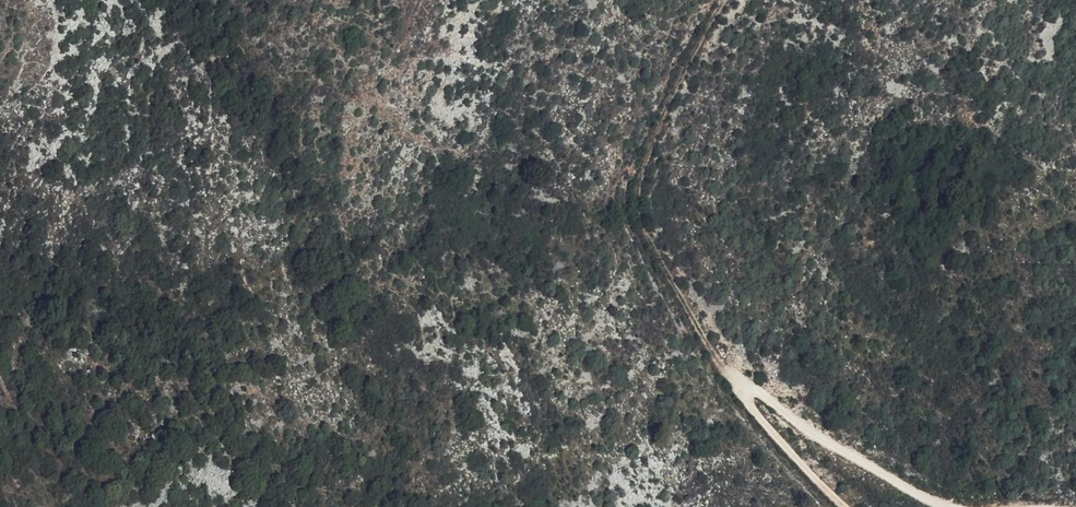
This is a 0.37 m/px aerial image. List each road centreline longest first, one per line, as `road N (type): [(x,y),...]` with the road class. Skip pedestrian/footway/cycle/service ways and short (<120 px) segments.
road 1 (track): [(741,389),(718,362),(637,207),(641,169),(724,0)]
road 2 (track): [(950,506),(856,459),(755,389),(741,389)]
road 3 (track): [(844,506),(742,400),(741,389)]

